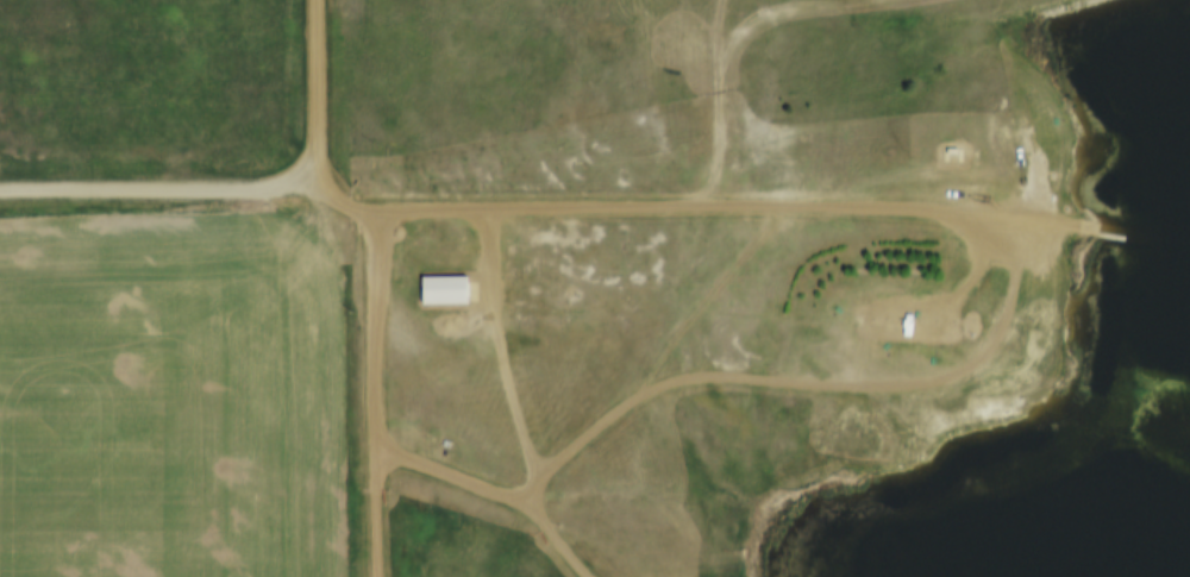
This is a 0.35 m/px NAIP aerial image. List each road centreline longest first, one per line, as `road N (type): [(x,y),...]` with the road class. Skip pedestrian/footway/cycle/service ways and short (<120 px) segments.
road 1 (track): [(892,0),(801,13),(741,38),(726,61),(720,159),(695,209)]
road 2 (track): [(315,176),(305,186),(255,193),(0,195)]
road 3 (track): [(841,384),(845,325),(853,312),(881,295),(950,295),(975,274),(967,232),(937,212)]
road 4 (track): [(627,407),(781,209)]
road 5 (track): [(495,305),(539,501)]

